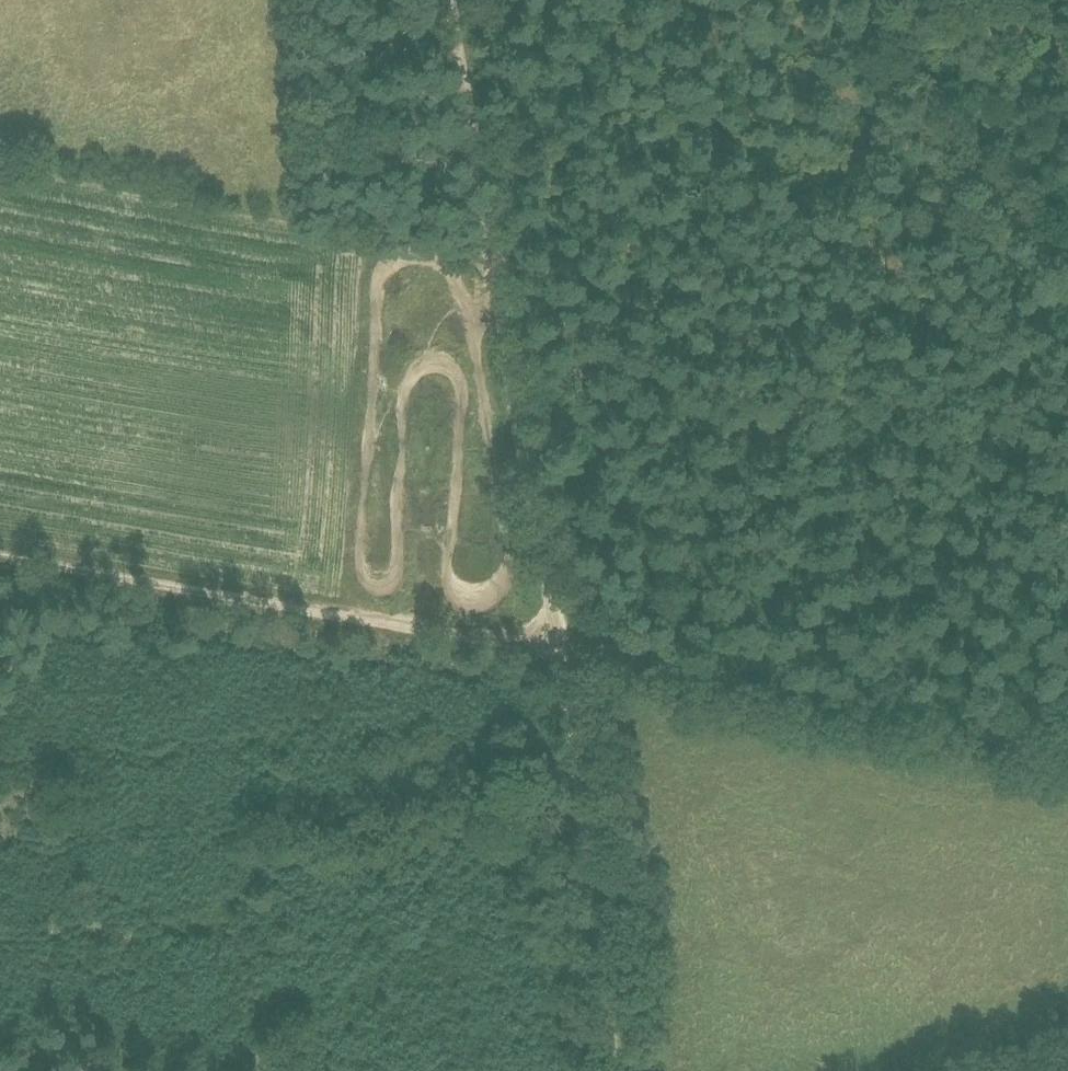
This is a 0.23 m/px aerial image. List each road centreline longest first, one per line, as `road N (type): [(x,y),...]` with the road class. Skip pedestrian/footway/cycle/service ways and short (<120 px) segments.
road 1 (track): [(562,655),(446,0)]
road 2 (track): [(0,555),(562,655)]
road 3 (track): [(1067,746),(562,655)]
road 4 (track): [(621,1070),(568,706)]

